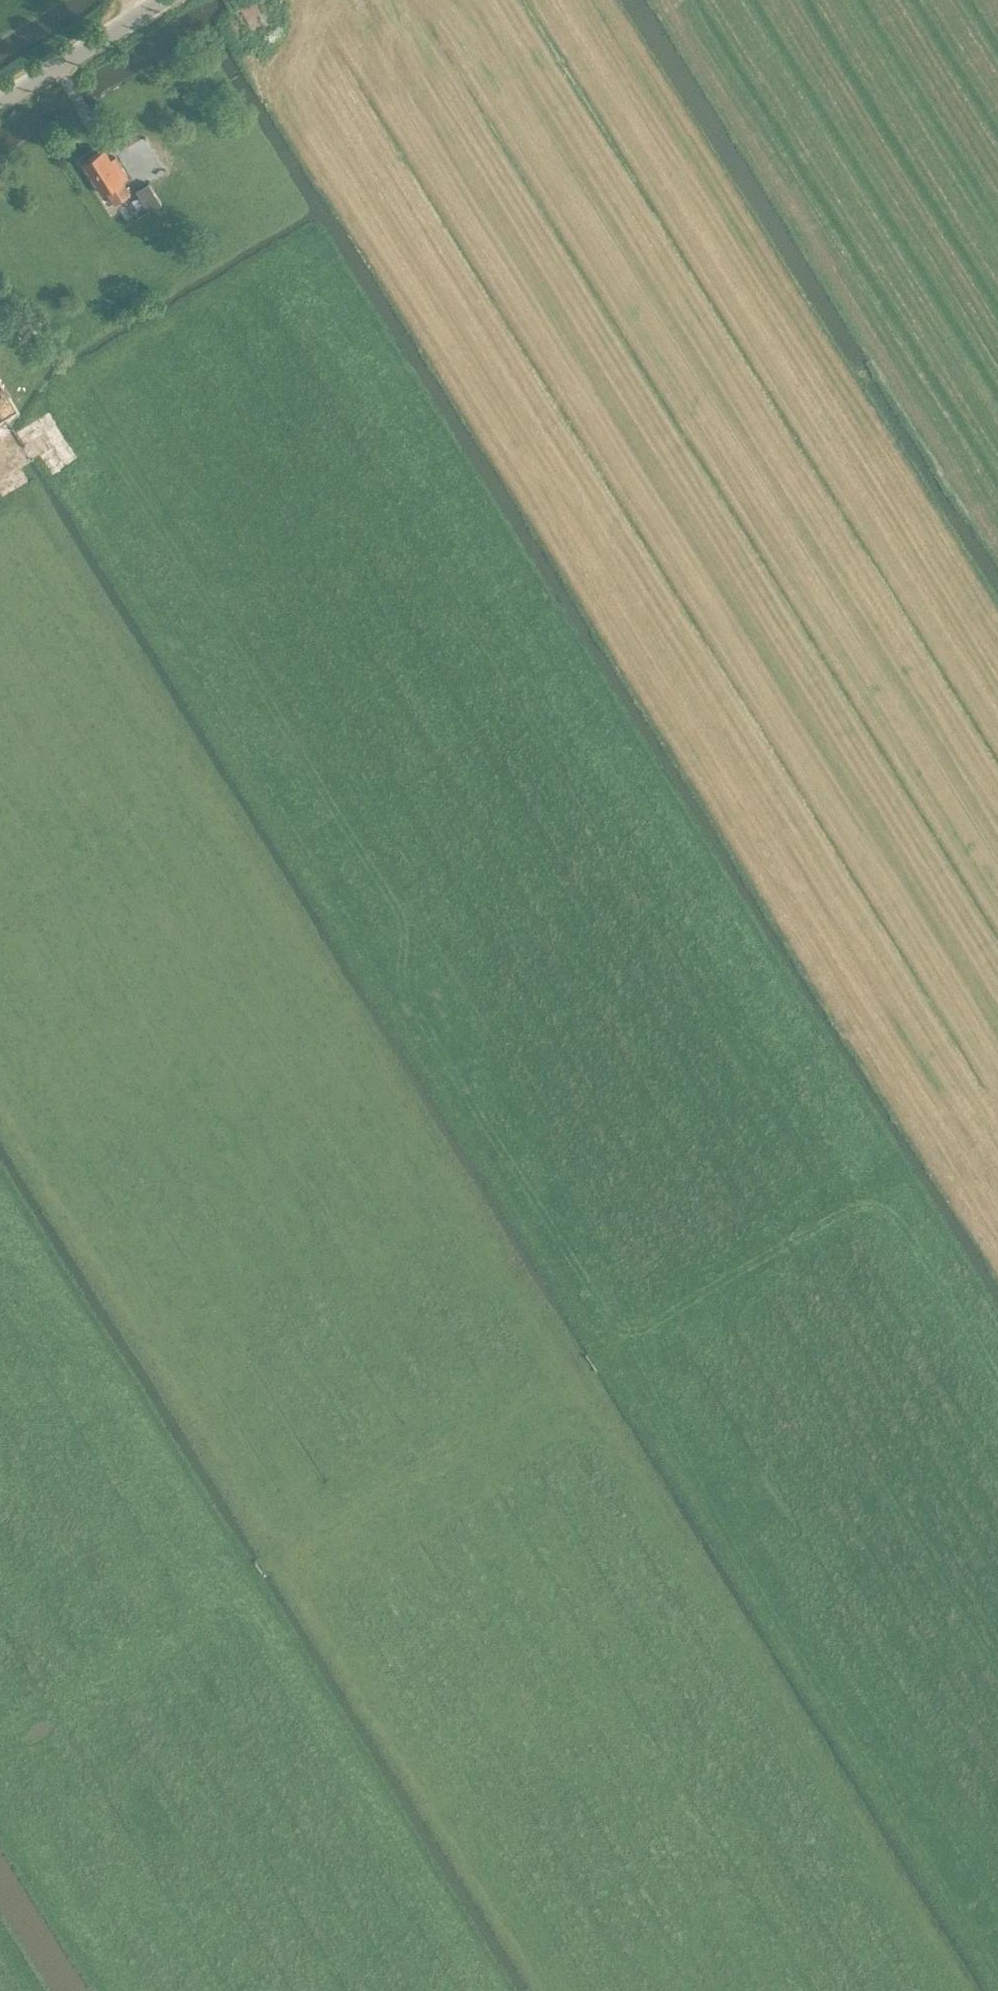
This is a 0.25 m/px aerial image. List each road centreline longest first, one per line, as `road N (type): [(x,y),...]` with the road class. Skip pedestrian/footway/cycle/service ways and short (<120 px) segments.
road 1 (unclassified): [(0,98),(159,0)]

